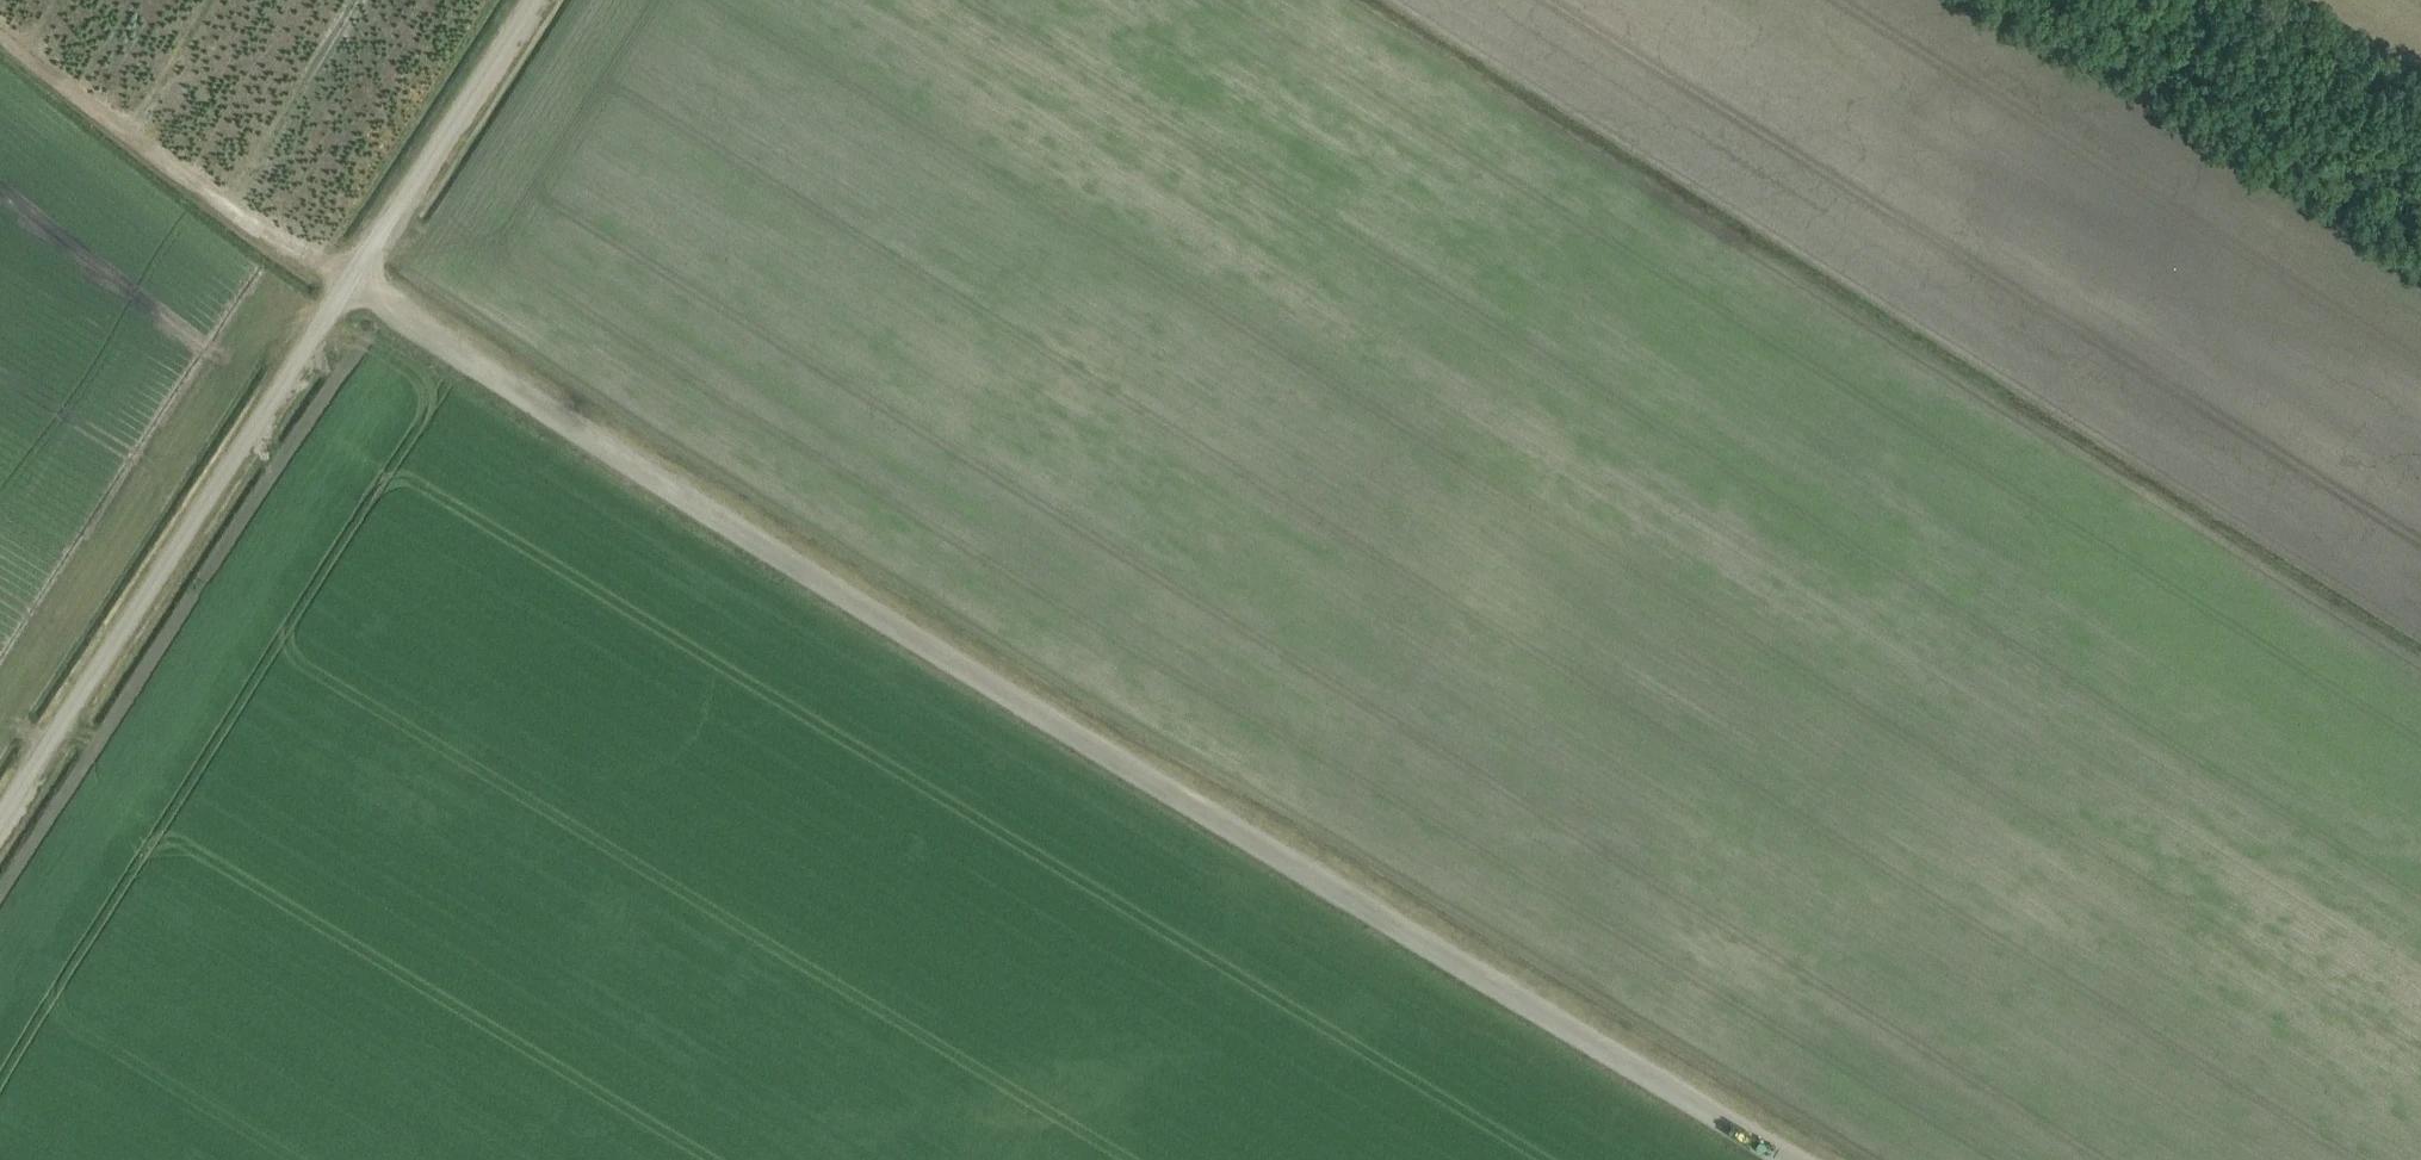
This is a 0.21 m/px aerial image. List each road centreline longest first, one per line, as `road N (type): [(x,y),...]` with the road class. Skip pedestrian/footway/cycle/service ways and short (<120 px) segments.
road 1 (track): [(1792,1159),(835,588),(128,131),(0,27)]
road 2 (unclassified): [(0,816),(531,0)]

